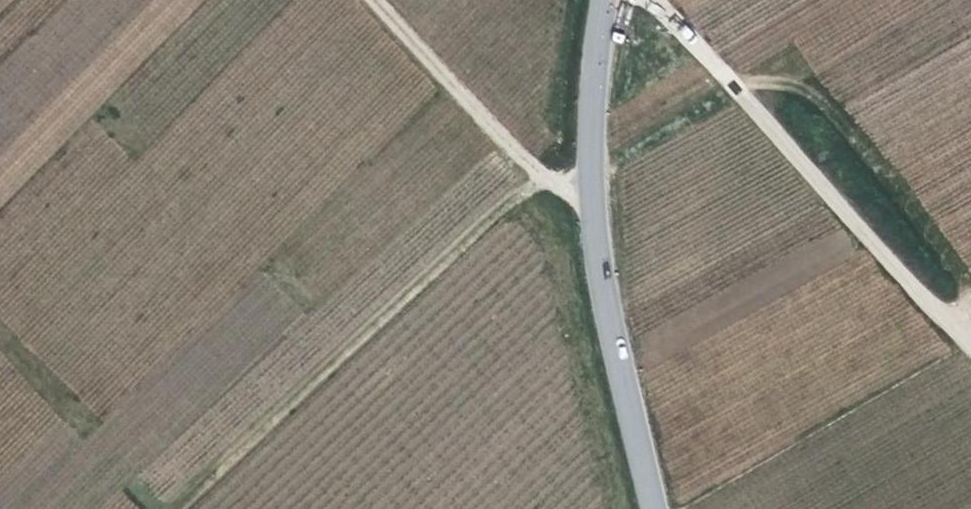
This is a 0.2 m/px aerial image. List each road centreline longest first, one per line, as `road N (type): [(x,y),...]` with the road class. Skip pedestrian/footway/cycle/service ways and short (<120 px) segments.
road 1 (tertiary): [(659,508),(608,287),(595,177),(610,0)]
road 2 (track): [(192,508),(498,206),(543,180)]
road 3 (unclassified): [(970,340),(667,0)]
road 4 (track): [(595,177),(543,180),(381,0)]

